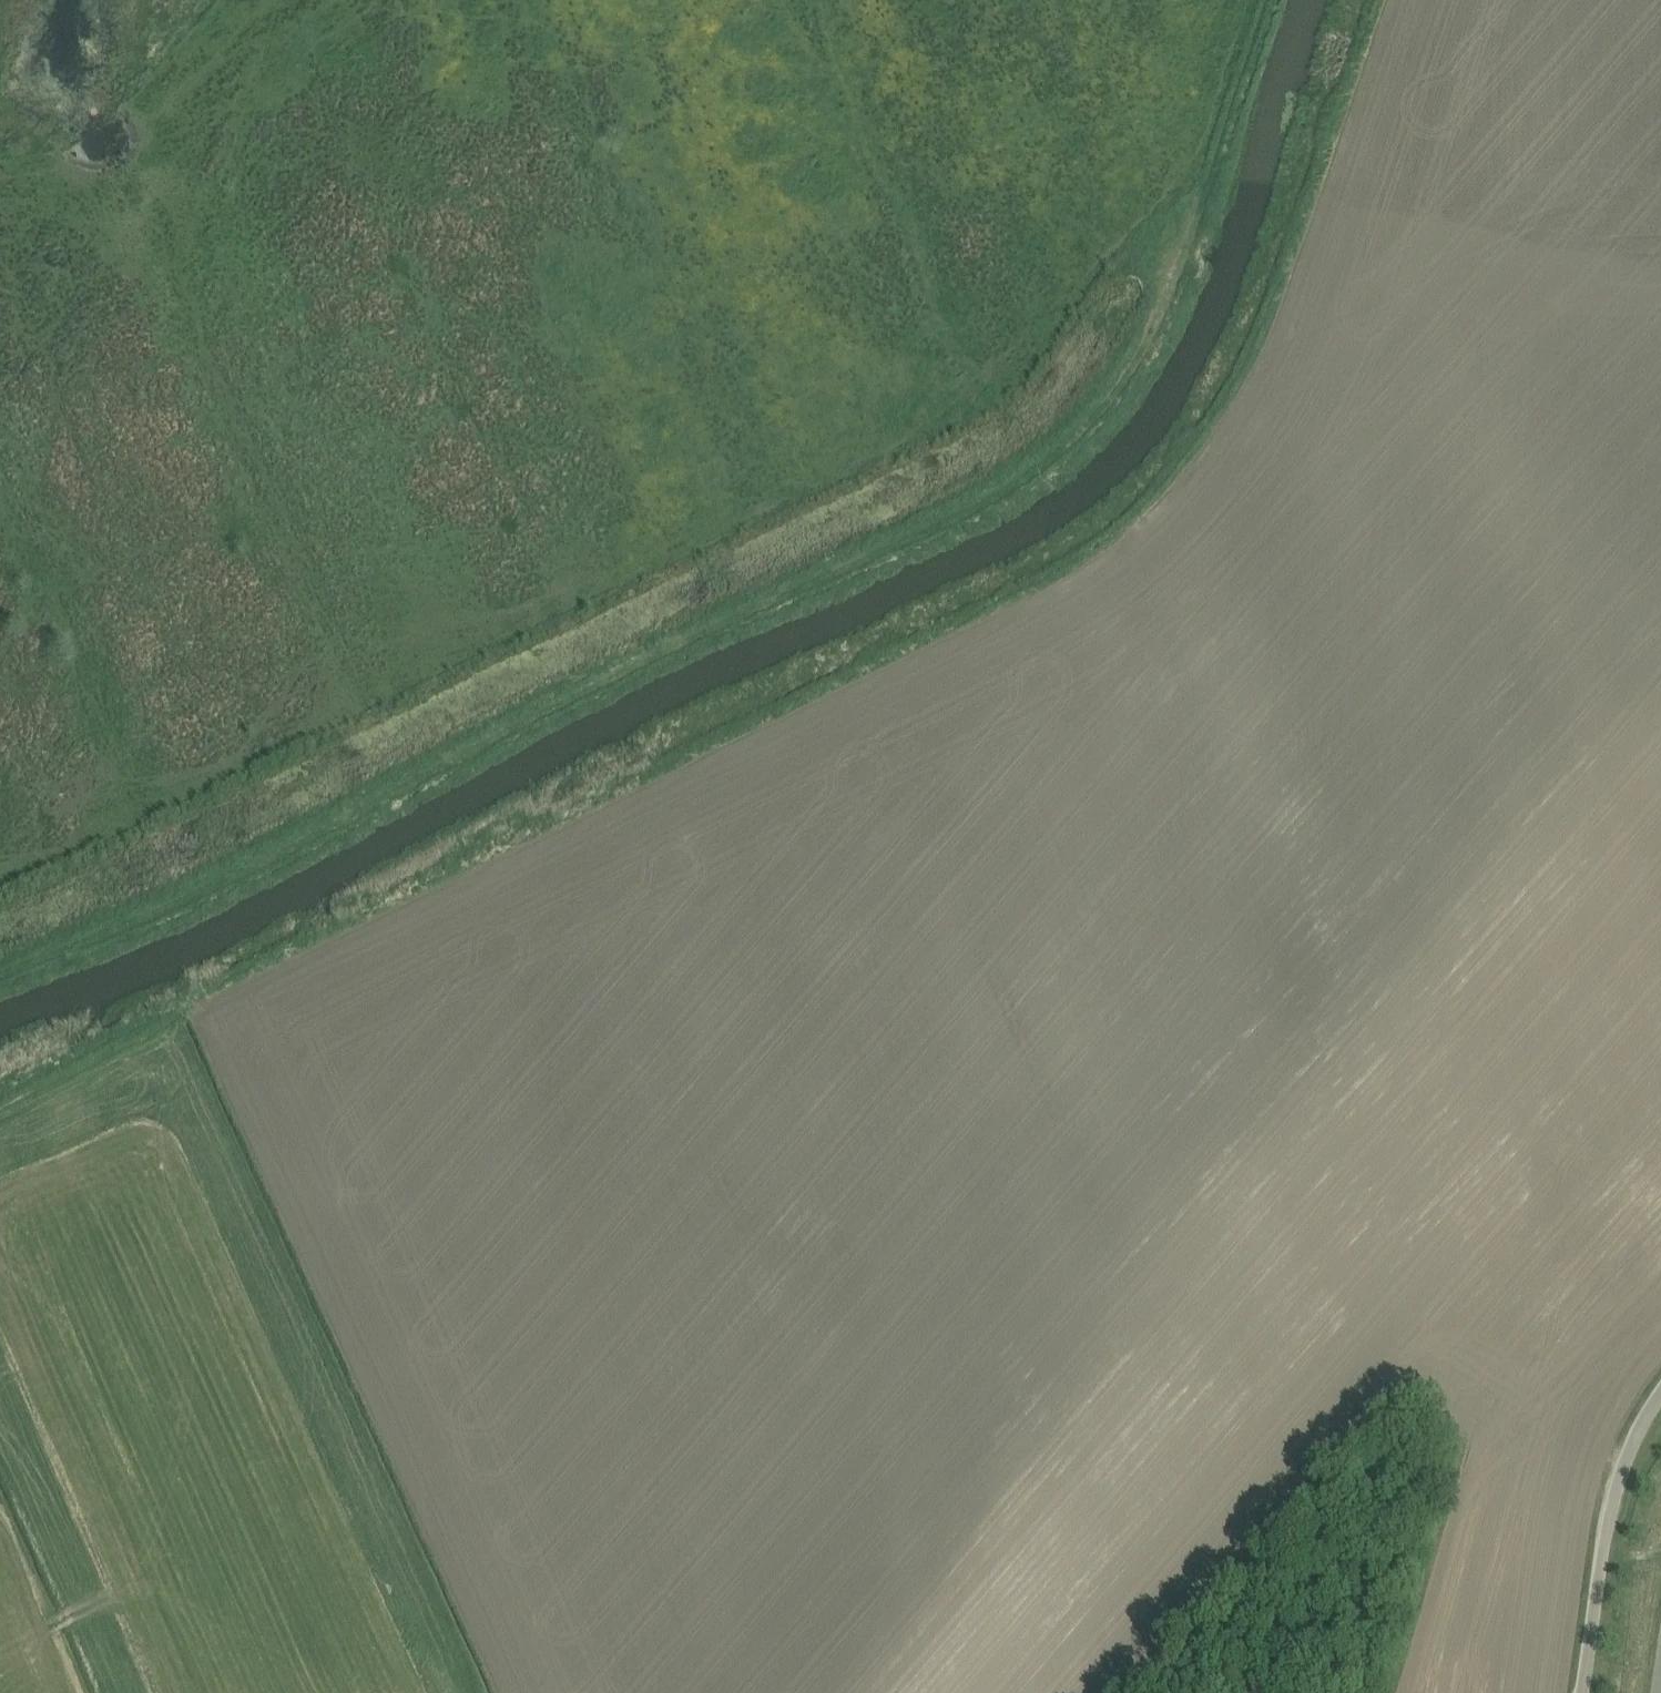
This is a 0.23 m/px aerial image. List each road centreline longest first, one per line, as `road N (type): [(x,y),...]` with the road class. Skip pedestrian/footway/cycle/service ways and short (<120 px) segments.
road 1 (track): [(0,983),(1028,490),(1133,365),(1185,273),(1278,0)]
road 2 (unclassified): [(1582,1692),(1612,1481),(1639,1418),(1660,1391)]

